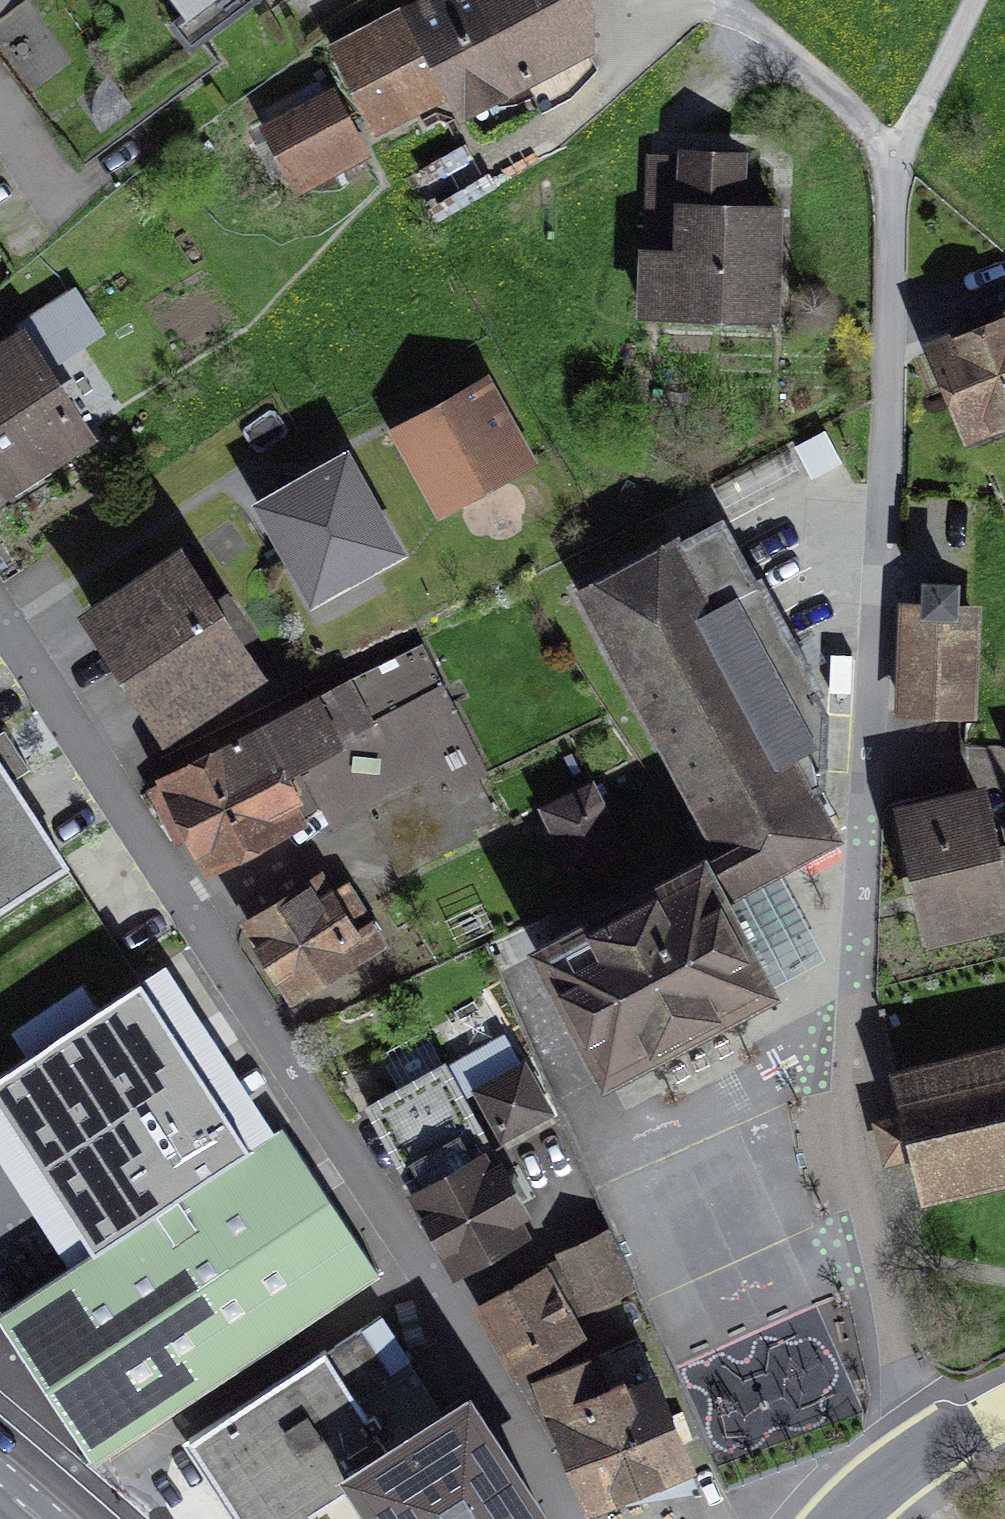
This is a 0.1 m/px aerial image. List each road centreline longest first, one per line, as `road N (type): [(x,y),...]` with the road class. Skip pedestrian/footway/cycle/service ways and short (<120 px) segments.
road 1 (residential): [(927,1443),(907,1379),(854,1042),(895,169)]
road 2 (residential): [(0,618),(587,1518)]
road 3 (track): [(974,0),(895,169)]

